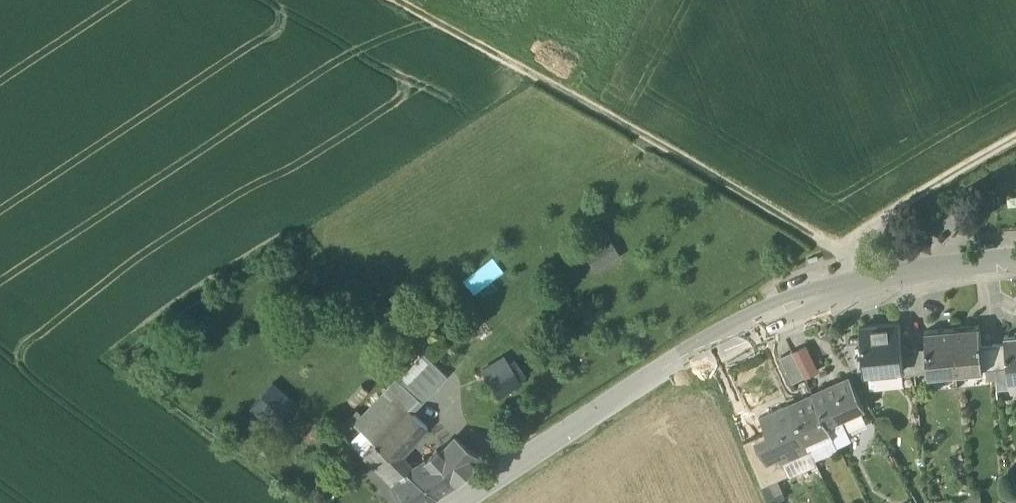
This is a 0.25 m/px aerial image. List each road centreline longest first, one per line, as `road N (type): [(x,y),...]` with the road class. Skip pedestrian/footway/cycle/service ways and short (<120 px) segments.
road 1 (tertiary): [(461,502),(689,356),(776,313),(878,280),(1015,258)]
road 2 (track): [(830,246),(388,0)]
road 3 (track): [(1015,145),(830,246),(842,257)]

